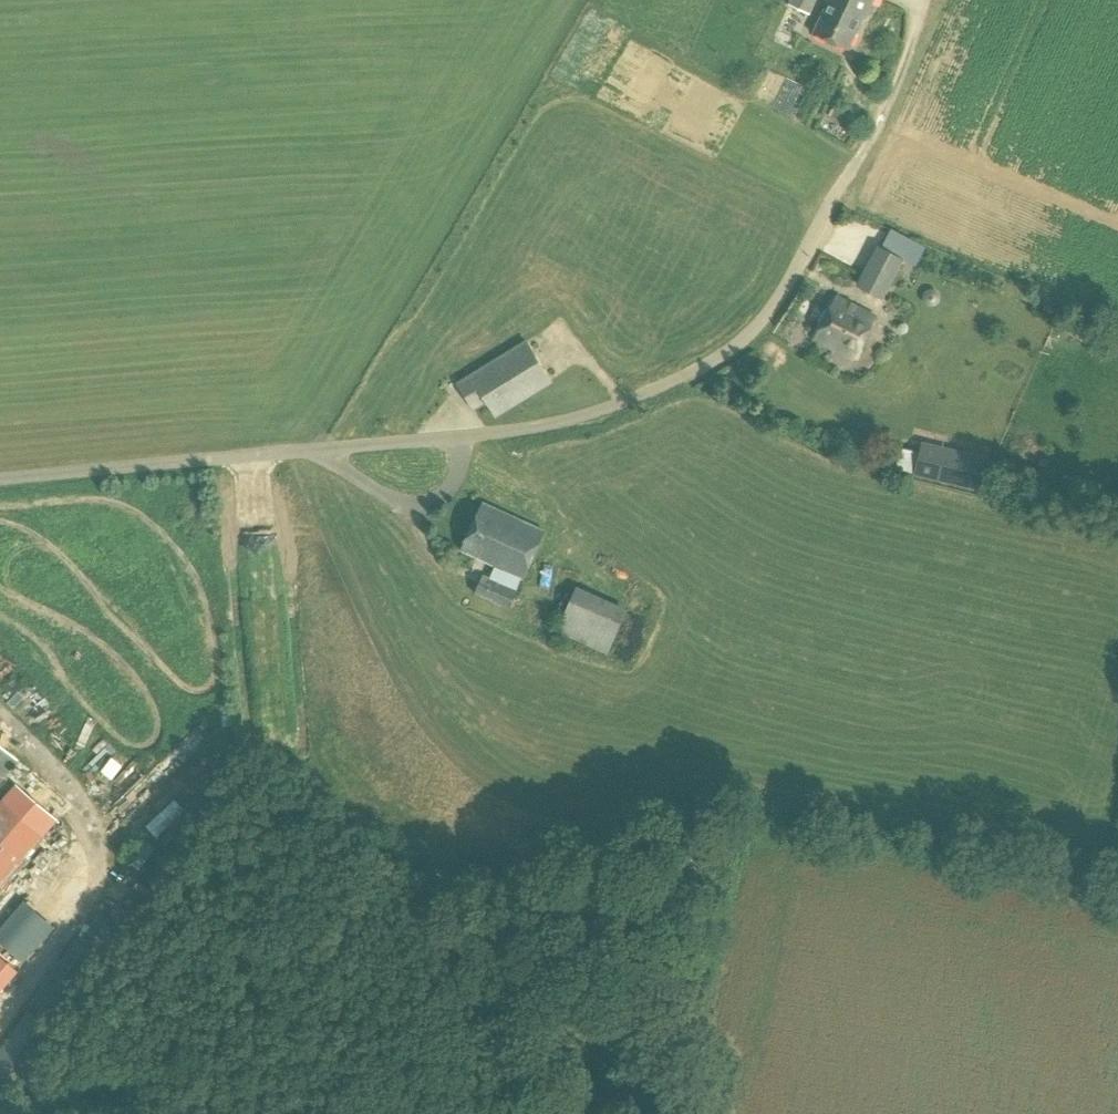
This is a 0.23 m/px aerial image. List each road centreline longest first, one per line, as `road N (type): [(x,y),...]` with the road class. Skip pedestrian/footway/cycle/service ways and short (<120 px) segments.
road 1 (unclassified): [(0,476),(599,410),(686,370),(767,305),(821,240)]

